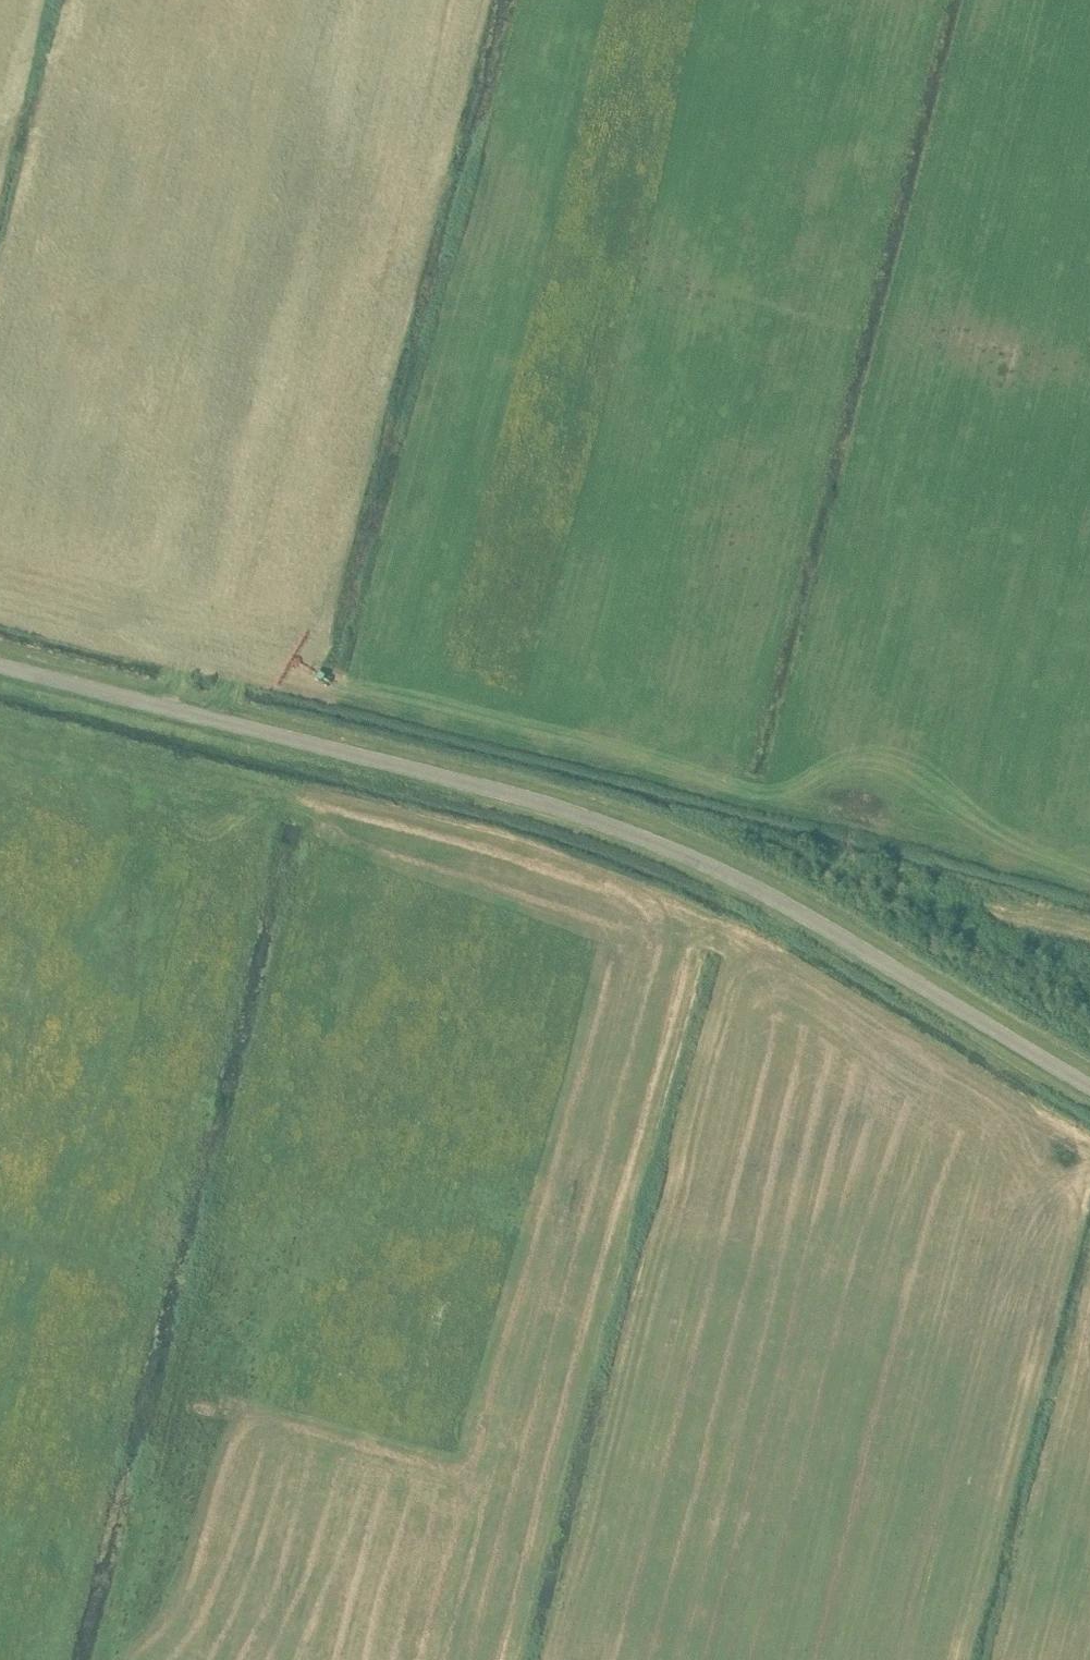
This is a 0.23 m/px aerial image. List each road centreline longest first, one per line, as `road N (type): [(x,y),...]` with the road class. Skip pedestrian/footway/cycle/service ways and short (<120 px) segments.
road 1 (unclassified): [(0,661),(575,809),(786,900),(1089,1079)]

